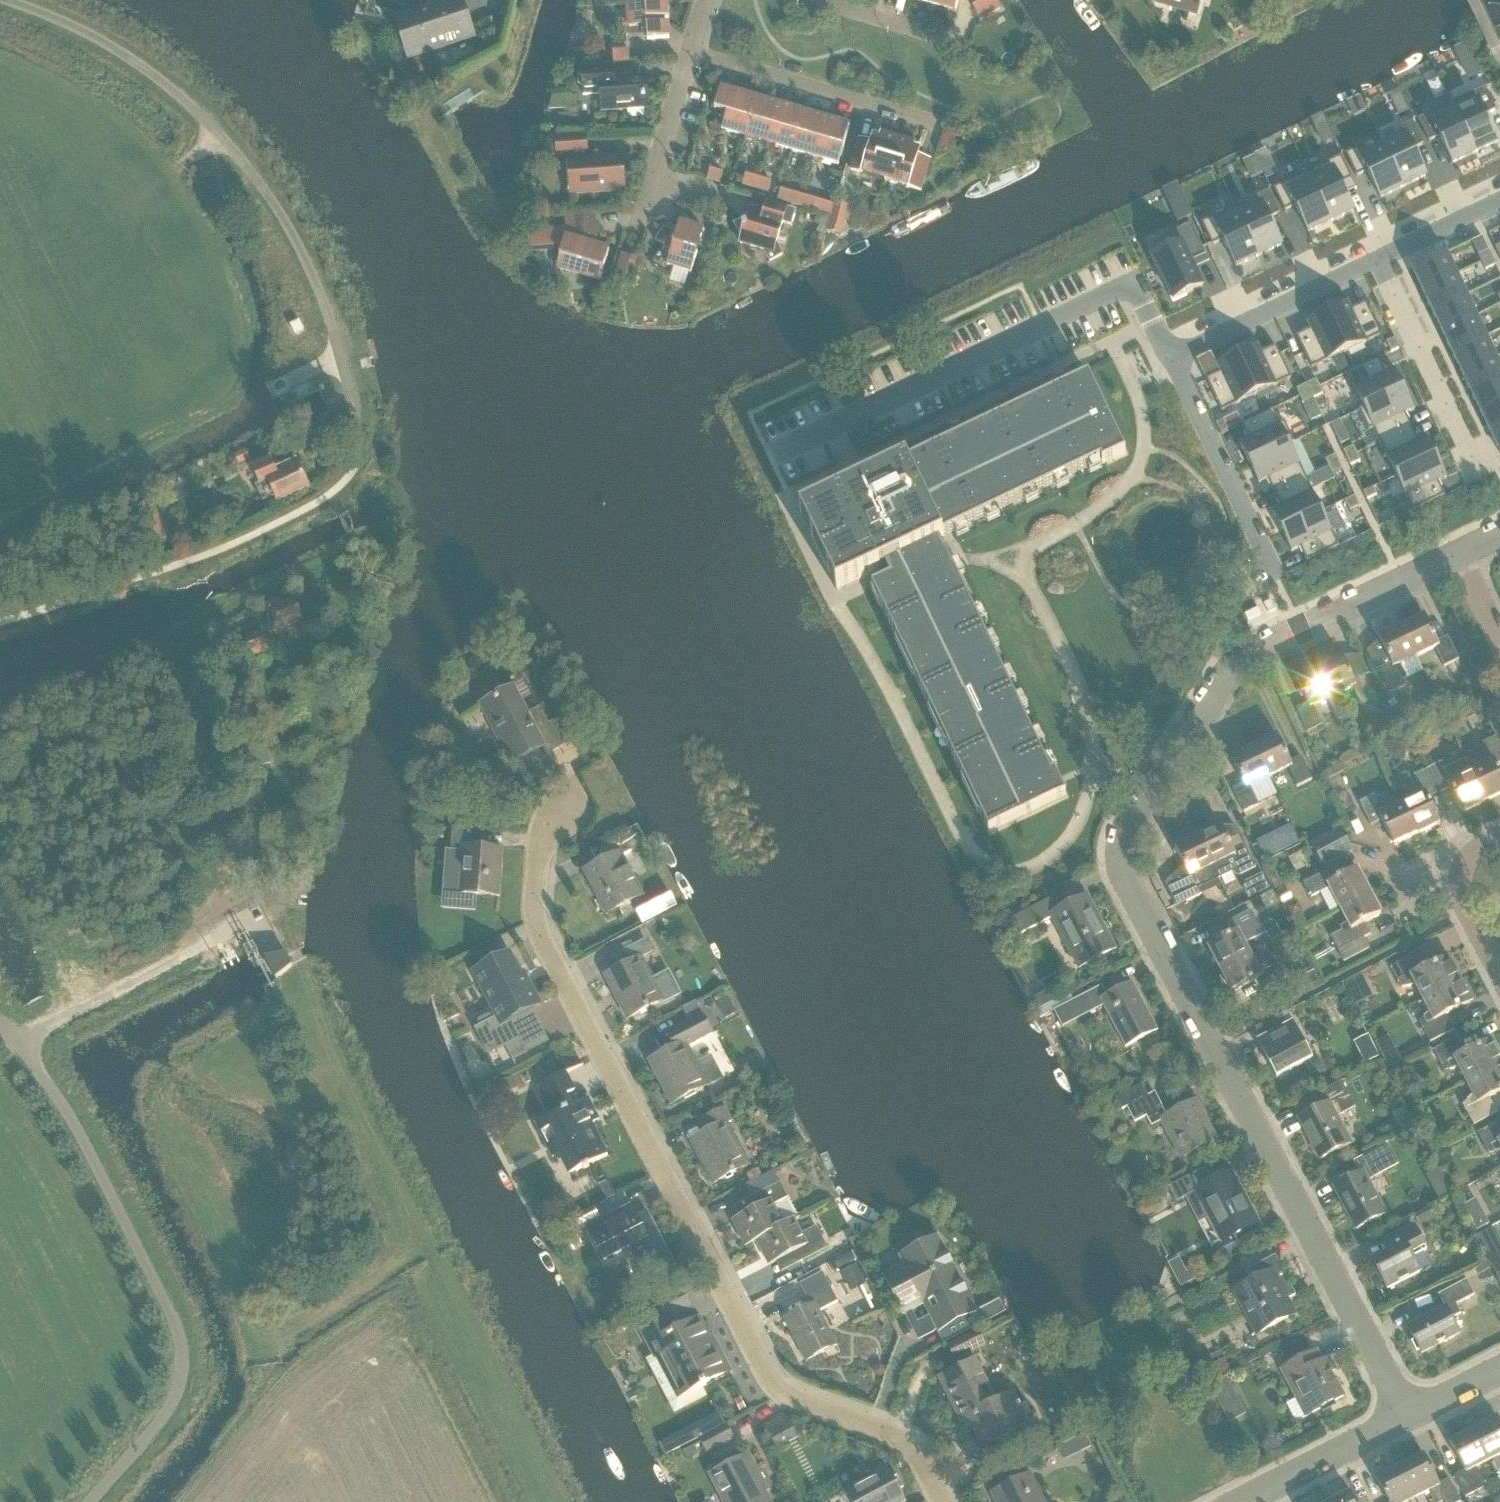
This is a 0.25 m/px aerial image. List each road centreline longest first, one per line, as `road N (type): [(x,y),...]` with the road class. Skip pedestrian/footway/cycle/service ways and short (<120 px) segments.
road 1 (unclassified): [(1405,1417),(1119,858),(1126,830),(1235,662),(1458,551)]
road 2 (unclassified): [(939,1501),(904,1433),(772,1394),(524,911),(521,866),(552,786)]
road 3 (residential): [(1278,580),(1172,357),(1377,259)]
road 4 (unclassified): [(930,122),(689,59)]
road 5 (residential): [(1377,259),(1479,471)]
road 6 (unclassified): [(1243,1501),(1405,1417)]
road 7 (residential): [(645,220),(689,59)]
road 8 (unclassified): [(1499,972),(1460,881),(1476,849),(1499,837)]
road 9 (residential): [(948,40),(815,0)]
road 10 (residential): [(1377,259),(1499,200)]

